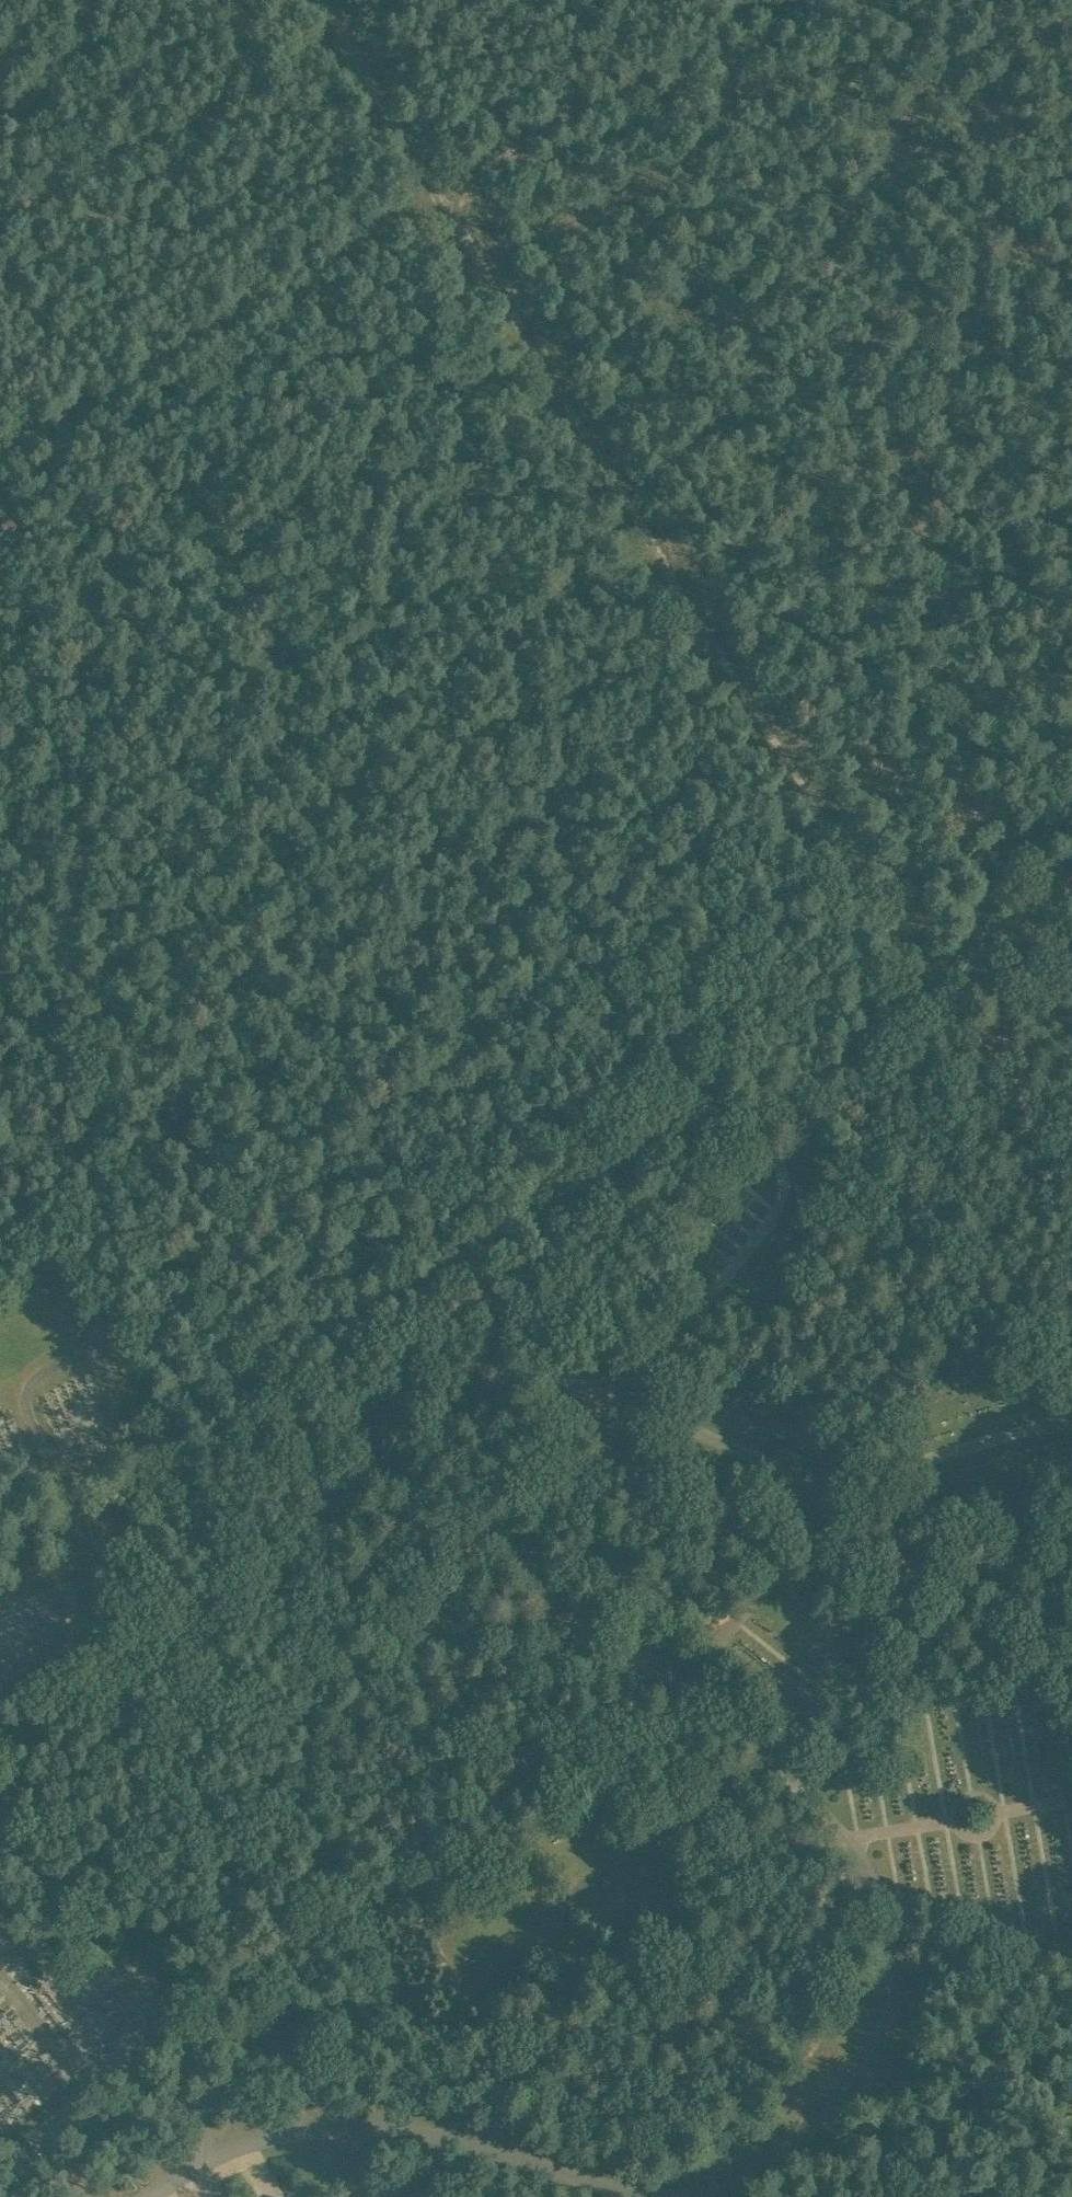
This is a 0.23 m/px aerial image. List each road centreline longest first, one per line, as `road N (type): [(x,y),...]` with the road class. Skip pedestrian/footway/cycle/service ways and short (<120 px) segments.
road 1 (track): [(1071,1140),(851,862),(441,200)]
road 2 (track): [(441,200),(322,0)]
road 3 (track): [(1071,897),(934,975)]

